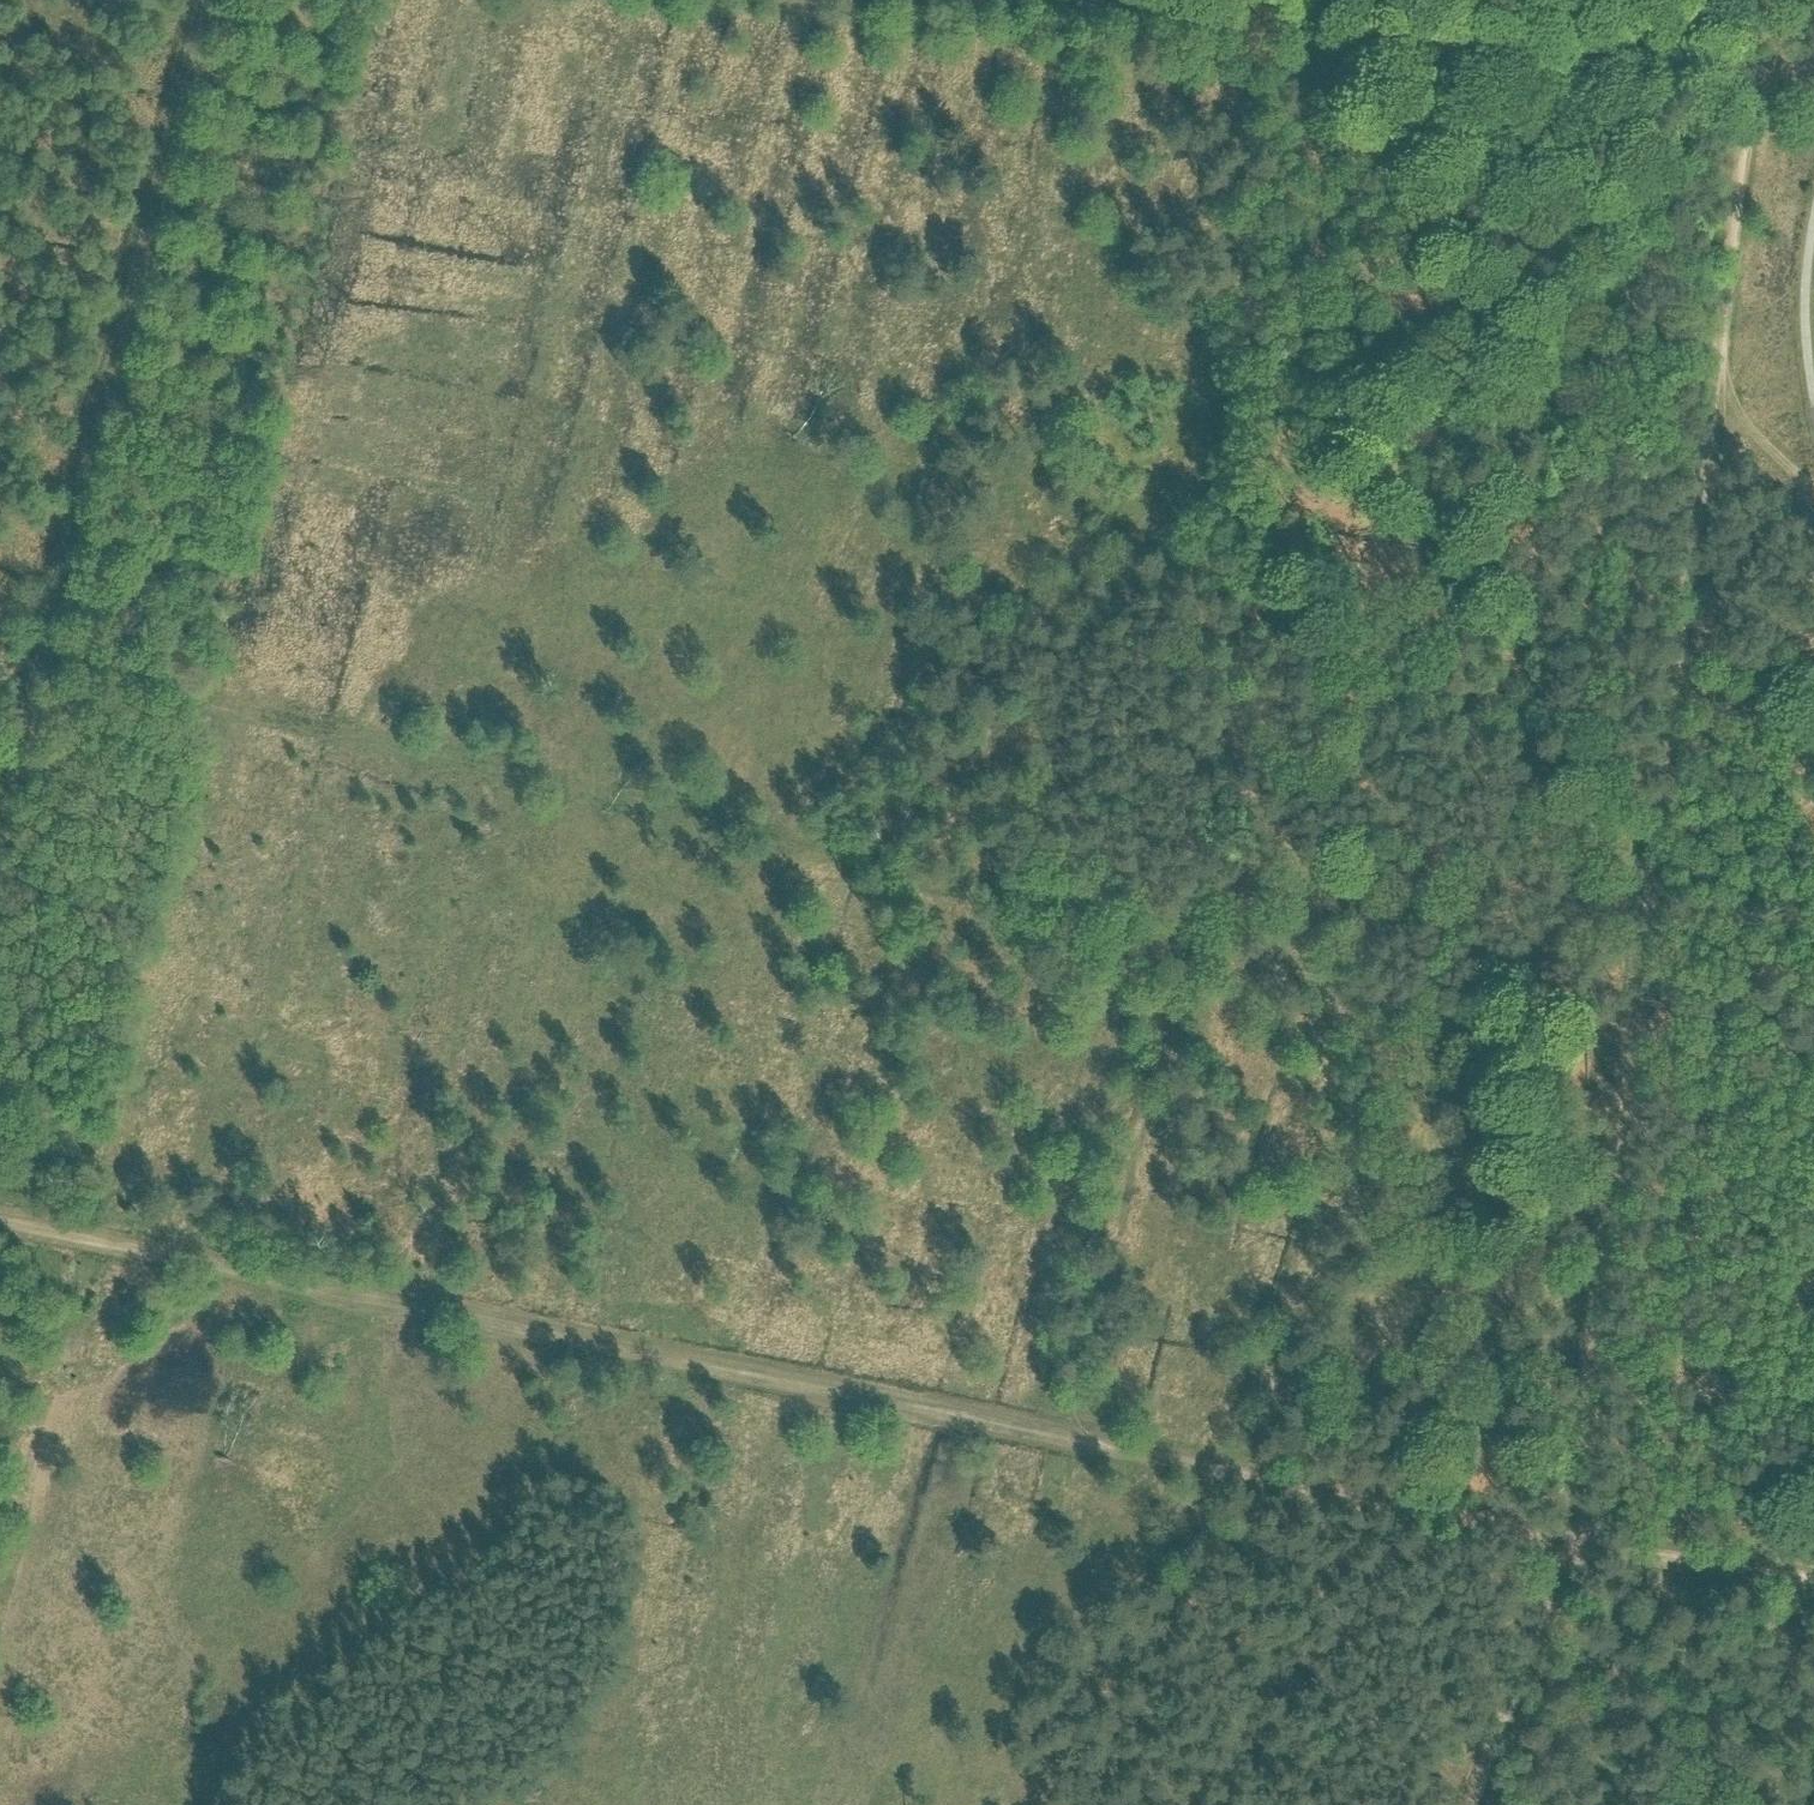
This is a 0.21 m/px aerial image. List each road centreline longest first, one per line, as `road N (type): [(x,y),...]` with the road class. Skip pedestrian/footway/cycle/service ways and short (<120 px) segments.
road 1 (track): [(1094,1443),(0,1217)]
road 2 (track): [(823,0),(1751,72)]
road 3 (track): [(1630,1046),(1598,1315),(1557,1540),(1464,1804)]
road 4 (track): [(1813,1591),(1094,1443)]
road 5 (track): [(207,0),(43,660)]
road 6 (track): [(1651,875),(1711,396)]
road 7 (track): [(1711,396),(1751,72)]
road 8 (track): [(0,832),(43,660)]
road 9 (track): [(1651,875),(1630,1046)]
road 10 (track): [(1711,396),(1813,485)]

